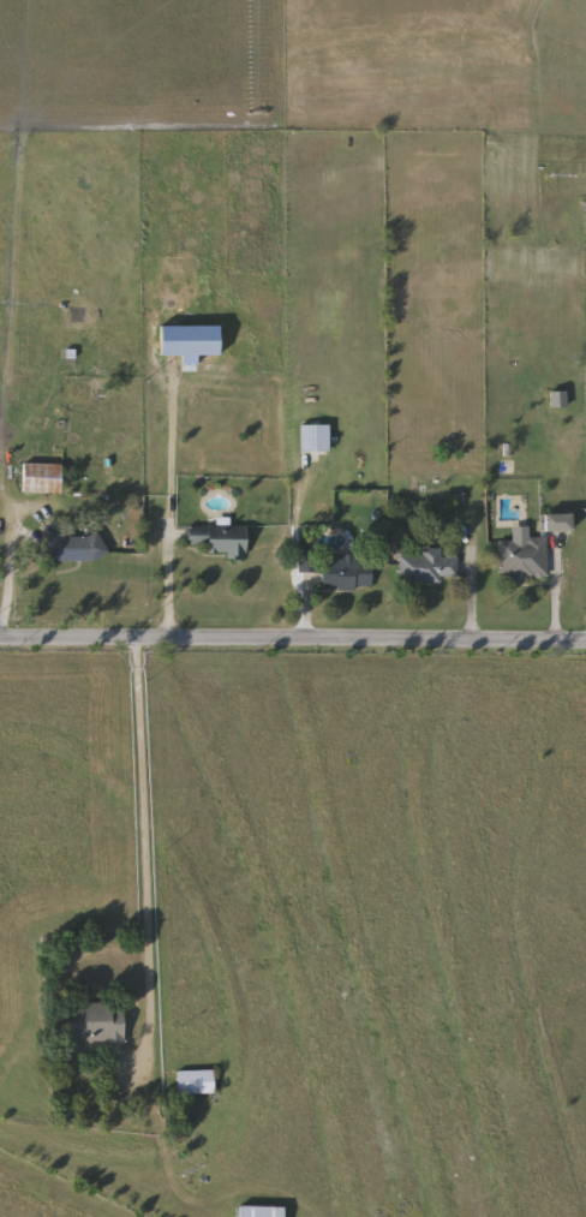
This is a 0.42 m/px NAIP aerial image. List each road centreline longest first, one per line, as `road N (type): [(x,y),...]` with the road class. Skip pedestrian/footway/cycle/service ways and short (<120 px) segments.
road 1 (tertiary): [(0,639),(585,640)]

